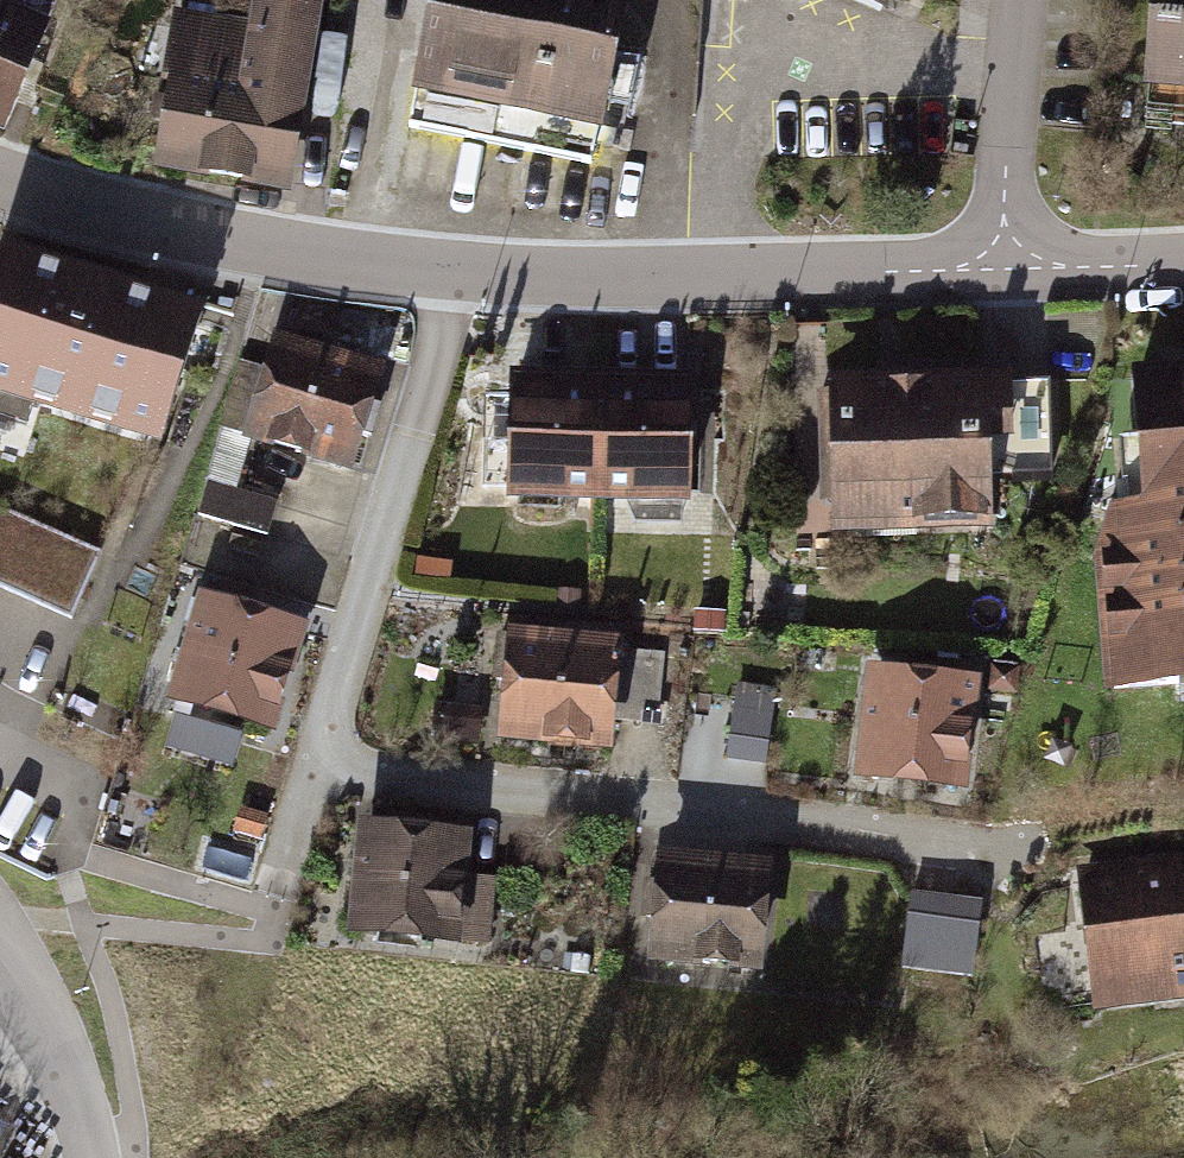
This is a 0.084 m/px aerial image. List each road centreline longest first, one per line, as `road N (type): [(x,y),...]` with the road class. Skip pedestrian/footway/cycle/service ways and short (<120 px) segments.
road 1 (residential): [(319,754),(372,777),(648,803),(955,845)]
road 2 (residential): [(456,273),(611,282),(1002,270)]
road 3 (residential): [(456,273),(452,319),(319,754)]
road 4 (residential): [(0,175),(90,211),(282,255),(456,273)]
road 5 (residential): [(1016,0),(1002,270)]
road 6 (residential): [(0,950),(62,1060),(92,1157)]
road 7 (residential): [(1002,270),(1183,260)]
road 8 (residential): [(282,878),(319,754)]

